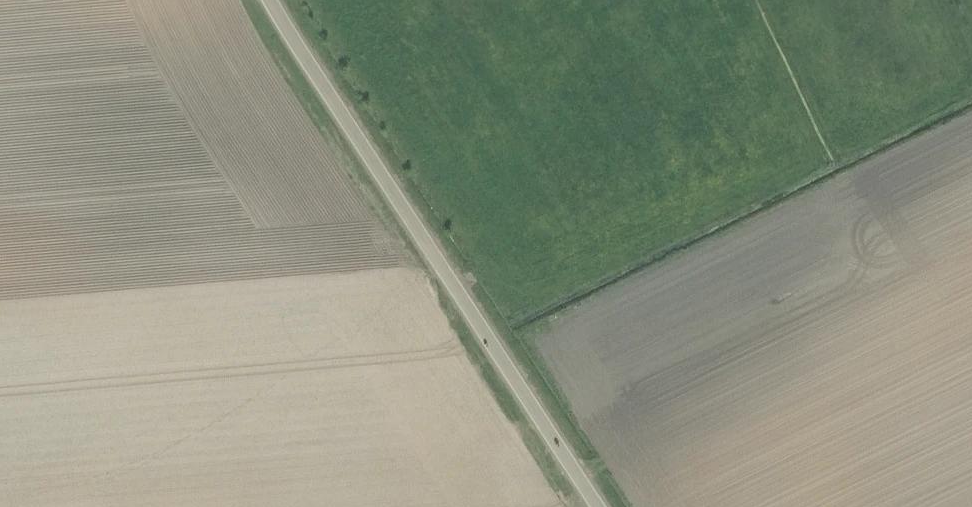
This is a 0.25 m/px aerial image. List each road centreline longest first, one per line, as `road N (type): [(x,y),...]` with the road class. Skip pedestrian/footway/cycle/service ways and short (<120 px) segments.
road 1 (unclassified): [(600,506),(274,0)]

